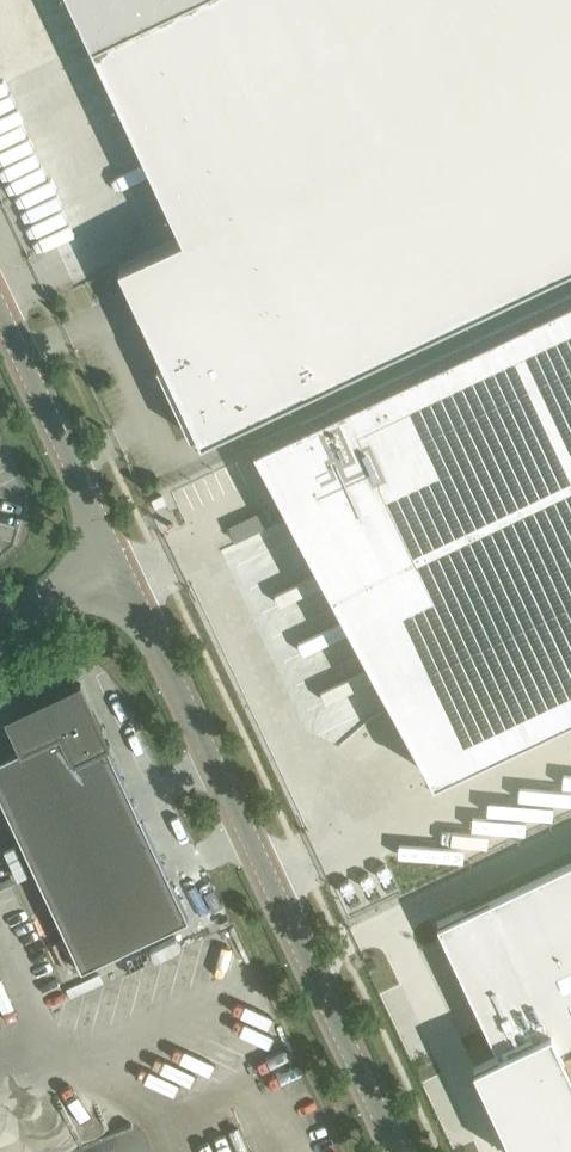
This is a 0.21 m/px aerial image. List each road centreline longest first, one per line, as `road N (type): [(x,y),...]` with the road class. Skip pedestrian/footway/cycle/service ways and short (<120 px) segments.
road 1 (unclassified): [(120,564),(395,1151)]
road 2 (unclassified): [(0,311),(120,564)]
road 3 (unclassified): [(0,620),(120,564)]

